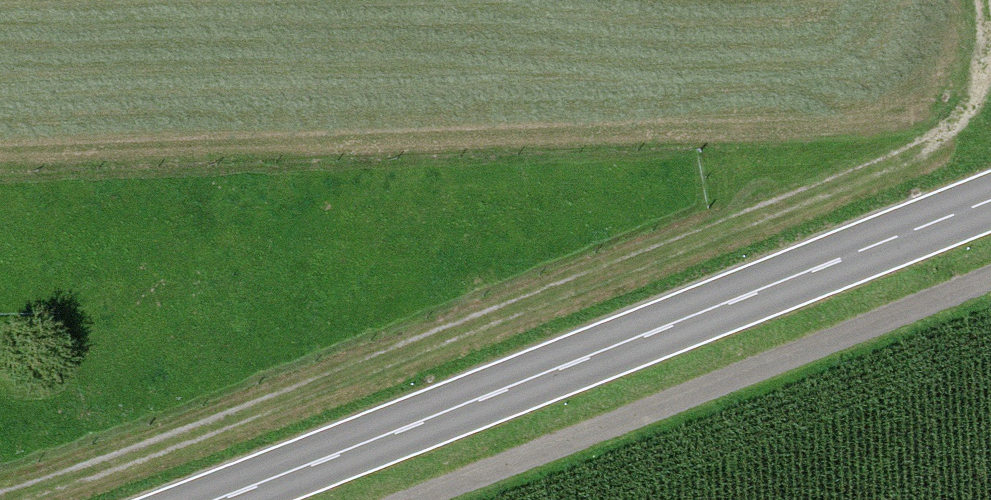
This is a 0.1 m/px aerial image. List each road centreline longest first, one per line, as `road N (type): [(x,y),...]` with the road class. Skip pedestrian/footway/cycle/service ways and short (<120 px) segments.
road 1 (track): [(4,499),(232,425),(946,138),(970,119),(990,76),(987,0)]
road 2 (primary): [(990,200),(225,499)]
road 3 (track): [(415,499),(990,279)]

